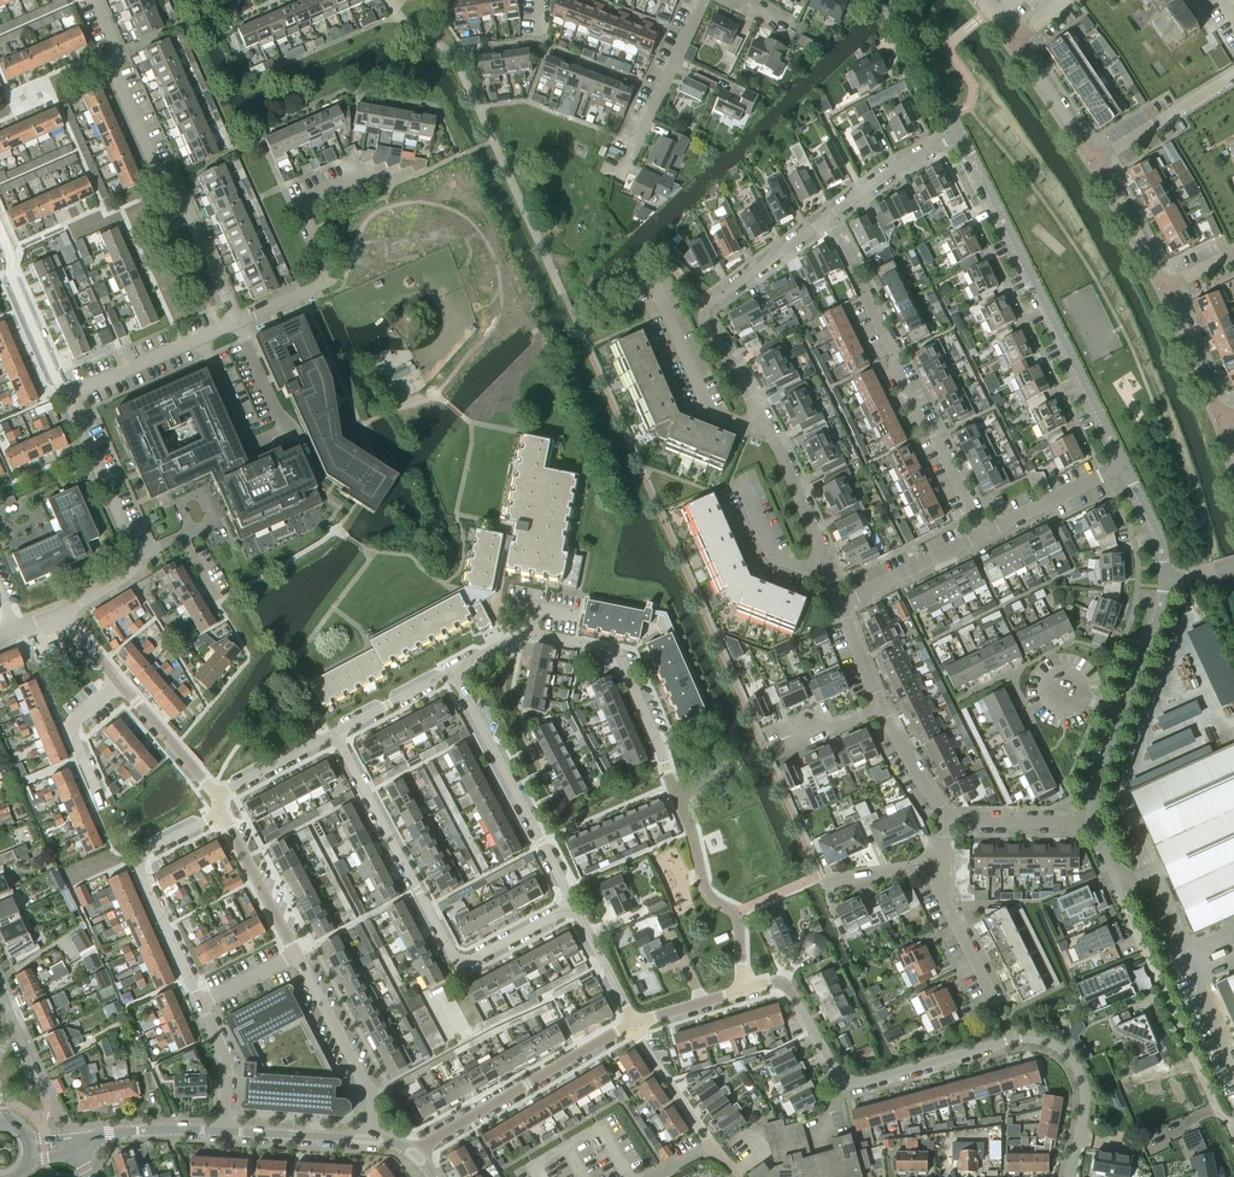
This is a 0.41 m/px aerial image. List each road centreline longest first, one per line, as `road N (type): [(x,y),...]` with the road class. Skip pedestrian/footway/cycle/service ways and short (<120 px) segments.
road 1 (residential): [(833,216),(713,300),(702,318),(781,452),(843,605)]
road 2 (residential): [(529,633),(628,652),(625,674),(657,739),(701,875),(716,903),(738,914),(743,988)]
road 3 (residential): [(573,904),(461,963),(336,733)]
road 4 (tertiary): [(959,127),(1124,468)]
road 5 (residential): [(236,320),(176,179),(159,176),(112,74),(111,47),(91,0)]
road 6 (residential): [(847,1078),(858,1086),(1015,1040),(1058,1051),(1080,1076),(1069,1176)]
road 7 (residential): [(986,535),(833,216)]
road 8 (residential): [(236,320),(332,277),(299,204),(374,171)]
road 9 (residential): [(573,904),(452,675)]
road 10 (residential): [(417,1152),(637,1025)]
road 11 (residential): [(202,1000),(140,859),(224,819)]
road 12 (residential): [(949,823),(883,705),(843,605)]
road 13 (residential): [(1233,1123),(1217,1112),(1125,911)]
road 14 (residential): [(368,1144),(368,1087),(296,957)]
road 15 (residential): [(625,172),(698,0)]
road 16 (residential): [(70,394),(236,320)]
road 17 (residential): [(136,558),(70,394)]
road 18 (residential): [(70,394),(0,239)]
road 19 (residential): [(843,605),(986,535)]
road 20 (residential): [(1096,160),(1233,80)]
road 21 (residential): [(743,988),(784,980),(847,1078)]
road 22 (residential): [(296,957),(224,819)]
road 23 (residential): [(959,127),(833,216)]
road 24 (residential): [(986,535),(1124,468)]
road 25 (residential): [(999,1004),(937,867)]
road 26 (residential): [(102,808),(71,733),(121,688)]
road 27 (residential): [(1223,419),(1165,285)]
road 28 (tertiary): [(368,1144),(223,1135)]
road 29 (residential): [(1165,285),(1096,160)]
road 30 (residential): [(213,797),(121,688)]
road 31 (residential): [(949,823),(1091,822)]
road 32 (tertiary): [(896,0),(959,127)]
road 33 (residential): [(1096,160),(1015,44)]
road 34 (residential): [(223,1135),(227,1062),(202,1000)]
road 35 (residential): [(1120,715),(1166,583)]
road 36 (residential): [(336,733),(213,797)]
road 37 (residential): [(637,1025),(573,904)]
road 38 (residential): [(452,675),(336,733)]
road 39 (residential): [(136,558),(184,539),(219,603)]
road 40 (tertiary): [(1124,468),(1154,528),(1166,583)]

